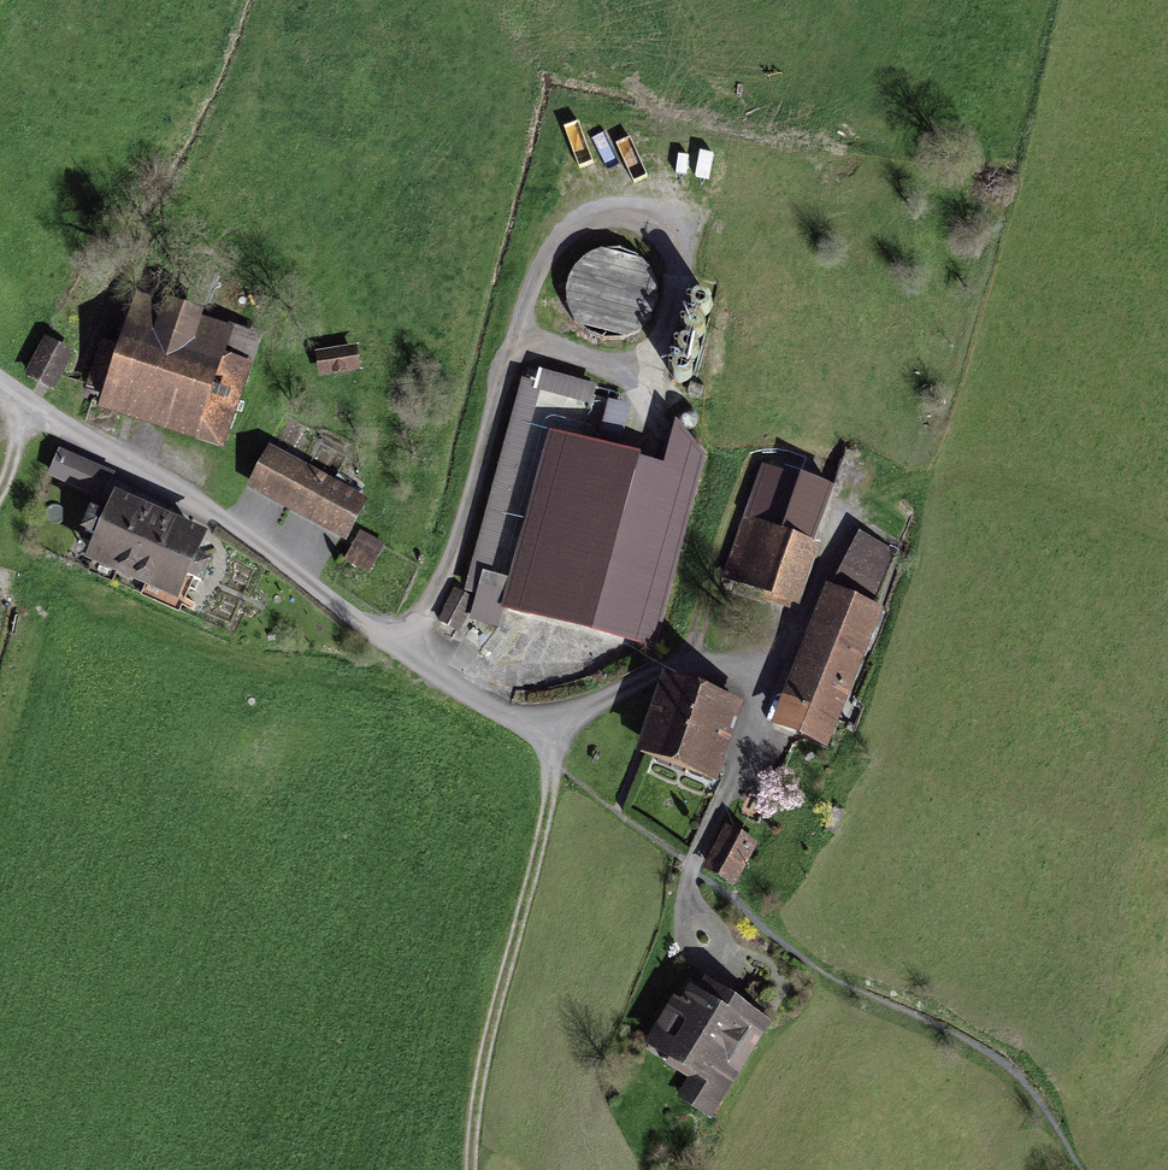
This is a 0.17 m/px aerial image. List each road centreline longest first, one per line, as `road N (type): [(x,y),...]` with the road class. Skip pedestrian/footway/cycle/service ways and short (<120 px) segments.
road 1 (track): [(0,383),(212,516),(411,669),(564,744),(562,777)]
road 2 (track): [(562,777),(504,1009),(479,1169)]
road 3 (track): [(564,744),(613,697),(701,653),(778,642)]

